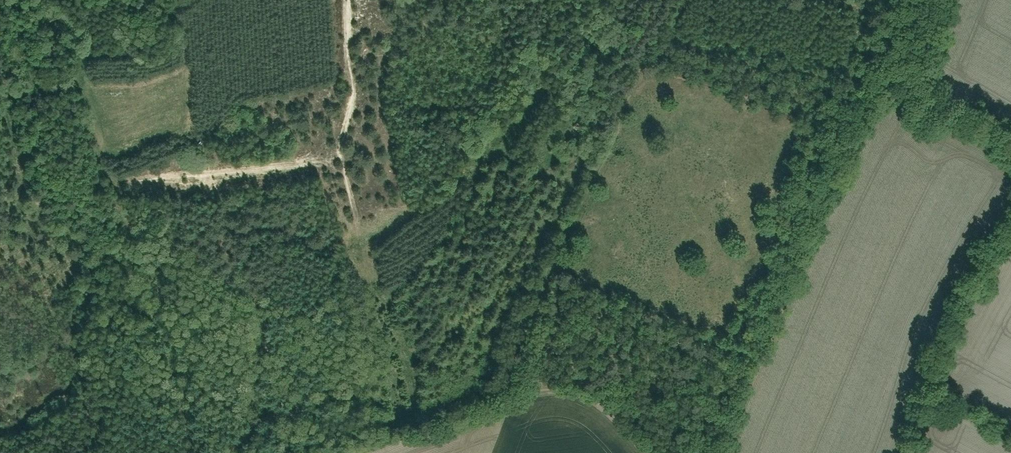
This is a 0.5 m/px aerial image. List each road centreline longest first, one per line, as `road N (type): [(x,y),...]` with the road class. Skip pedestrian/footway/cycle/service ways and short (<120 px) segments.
road 1 (track): [(918,0),(910,59),(902,66),(825,71),(675,43),(643,53),(557,275),(565,345),(591,387),(626,416)]
road 2 (track): [(413,422),(340,165),(358,88),(351,0)]
road 3 (track): [(557,275),(513,384),(333,452)]
road 4 (track): [(340,156),(124,178)]

